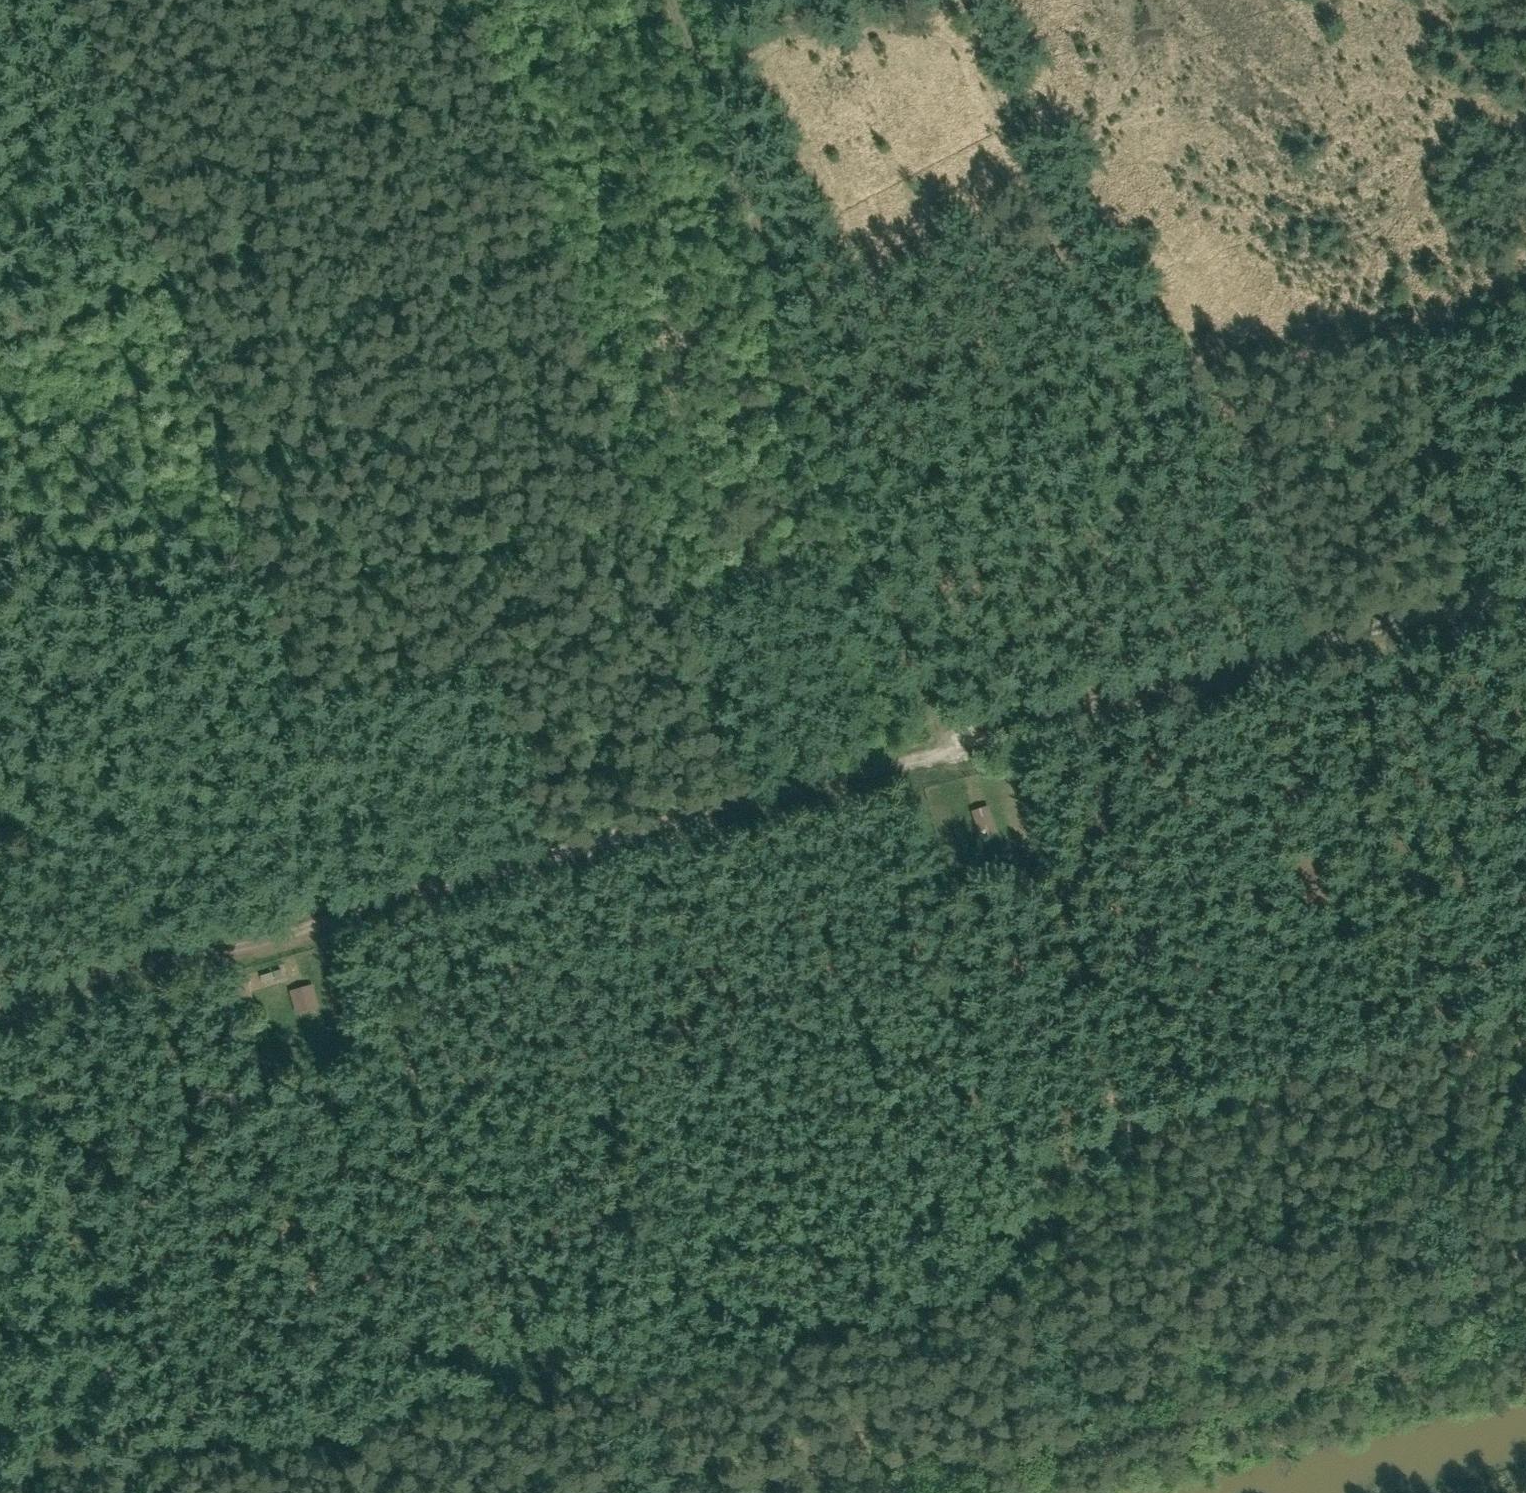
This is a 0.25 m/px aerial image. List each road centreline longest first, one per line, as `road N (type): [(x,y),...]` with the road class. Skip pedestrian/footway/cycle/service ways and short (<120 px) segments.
road 1 (track): [(1525,605),(0,1021)]
road 2 (track): [(710,0),(956,761)]

